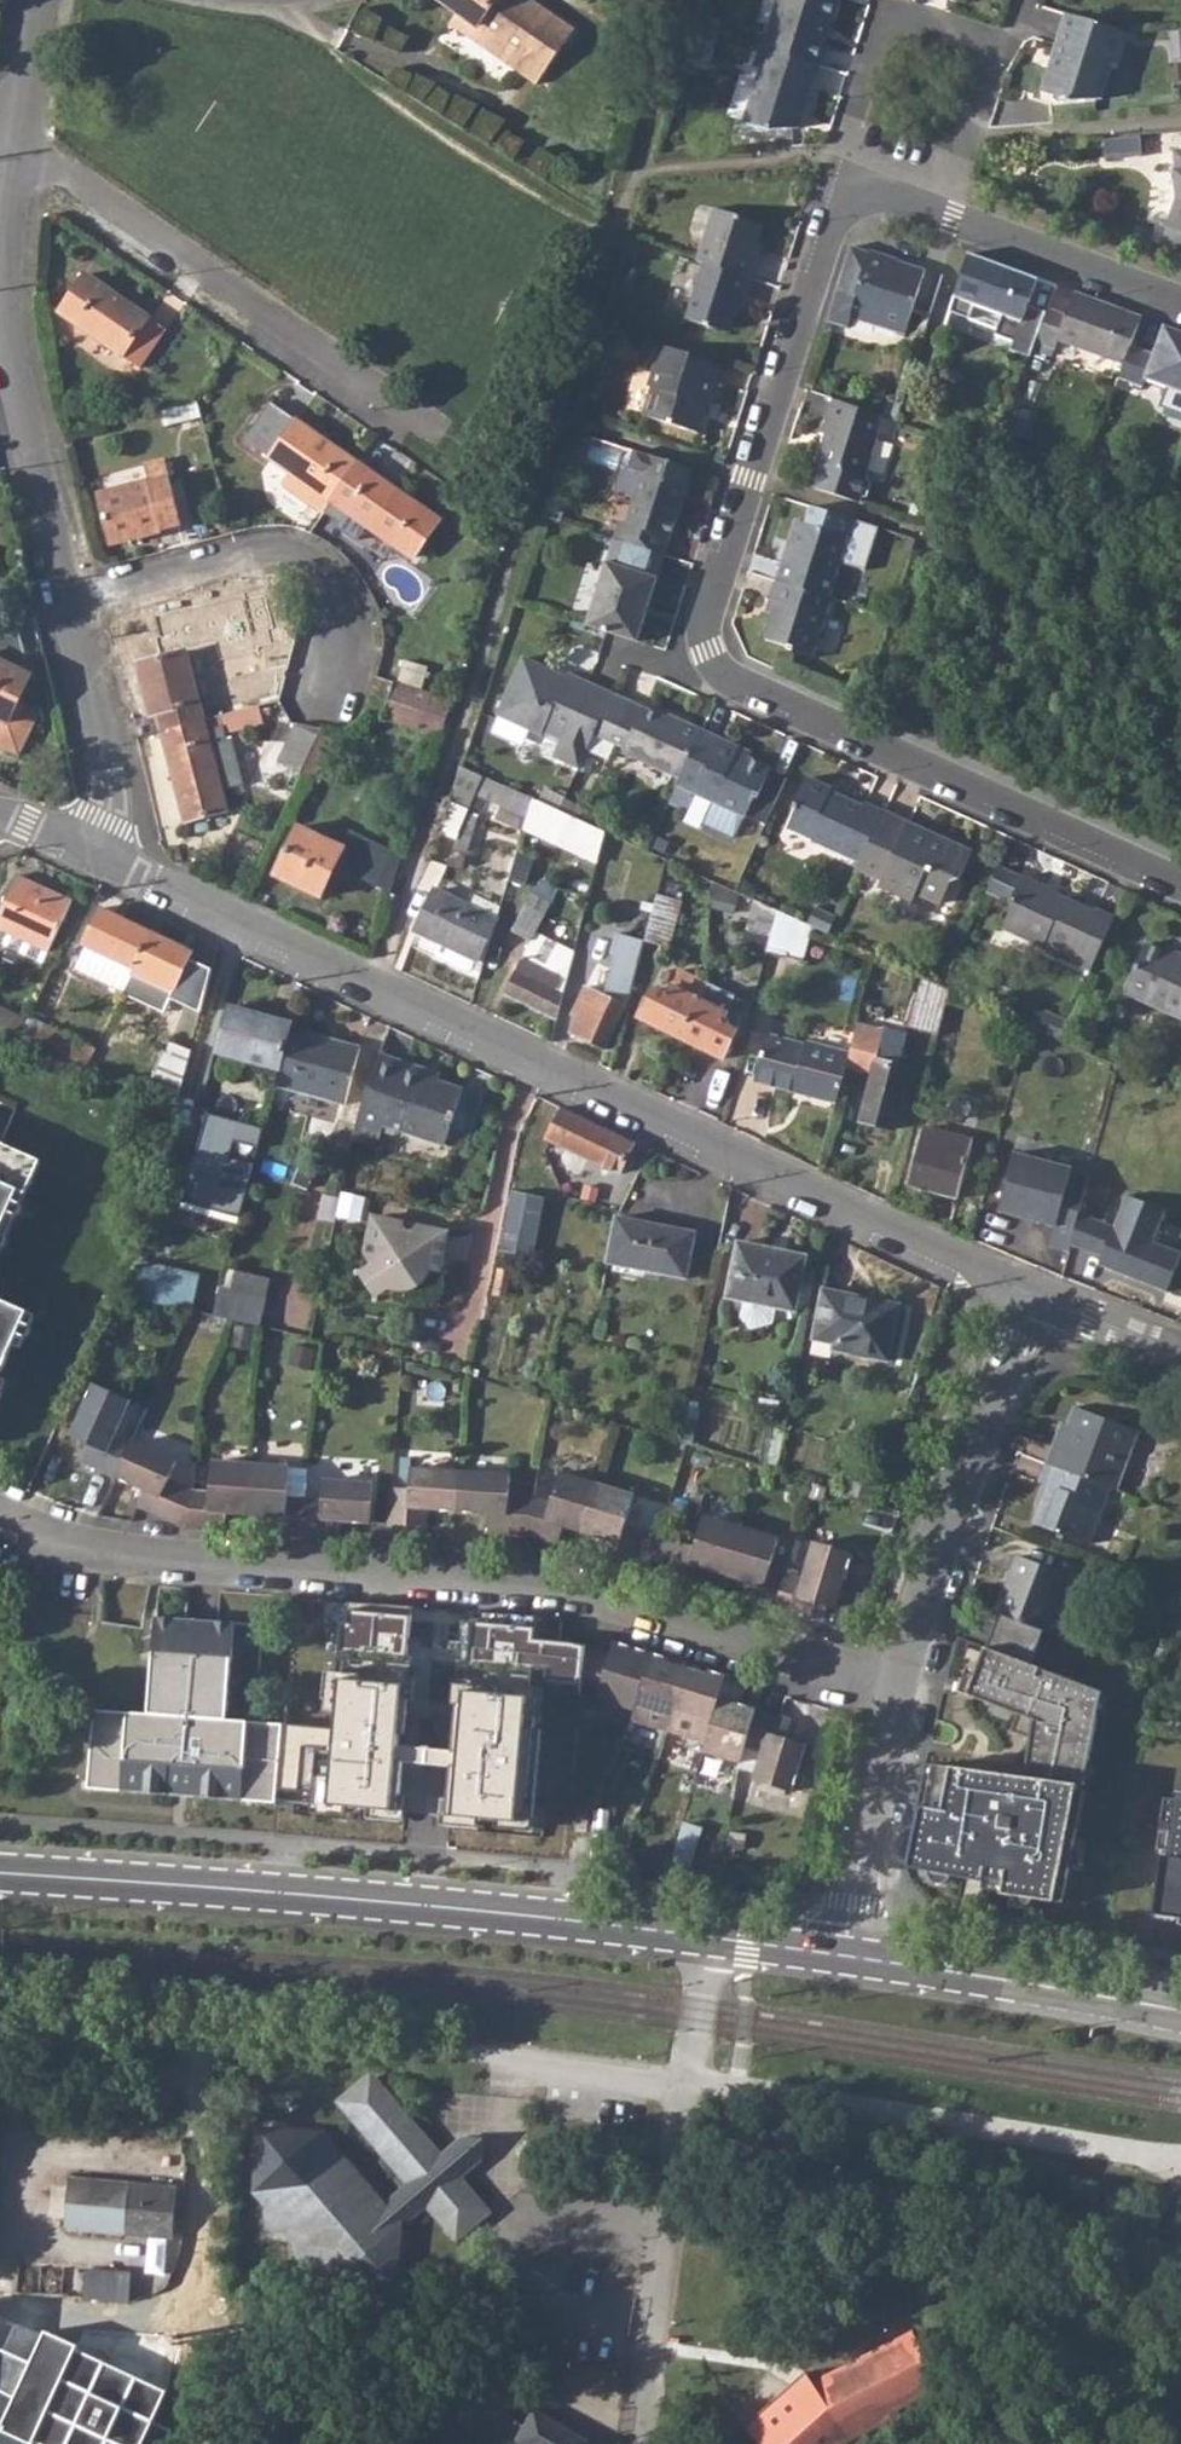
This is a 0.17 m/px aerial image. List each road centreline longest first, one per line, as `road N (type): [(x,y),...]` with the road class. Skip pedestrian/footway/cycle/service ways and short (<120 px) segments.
road 1 (residential): [(97,848),(1037,1297)]
road 2 (residential): [(0,1519),(103,1557),(506,1584),(896,1695)]
road 3 (secondary): [(843,1954),(444,1905),(0,1874)]
road 4 (residential): [(711,665),(706,614),(833,234),(852,207),(882,201),(935,220)]
road 5 (residential): [(711,665),(1180,883)]
road 6 (residential): [(12,139),(427,426)]
road 7 (residential): [(896,1695),(951,1499),(1037,1297)]
road 8 (residential): [(325,683),(340,621),(332,583),(298,559),(260,553),(63,606)]
road 9 (secondary): [(1180,2015),(843,1954)]
road 10 (residential): [(63,606),(3,331)]
road 11 (residential): [(843,1954),(896,1695)]
road 12 (residential): [(935,220),(1180,308)]
road 13 (residential): [(97,848),(111,794),(63,606)]
road 14 (residential): [(935,220),(1021,0)]
road 15 (residential): [(3,331),(12,139)]
road 16 (residential): [(1037,1297),(1180,1355)]
road 17 (residential): [(12,139),(38,0)]

